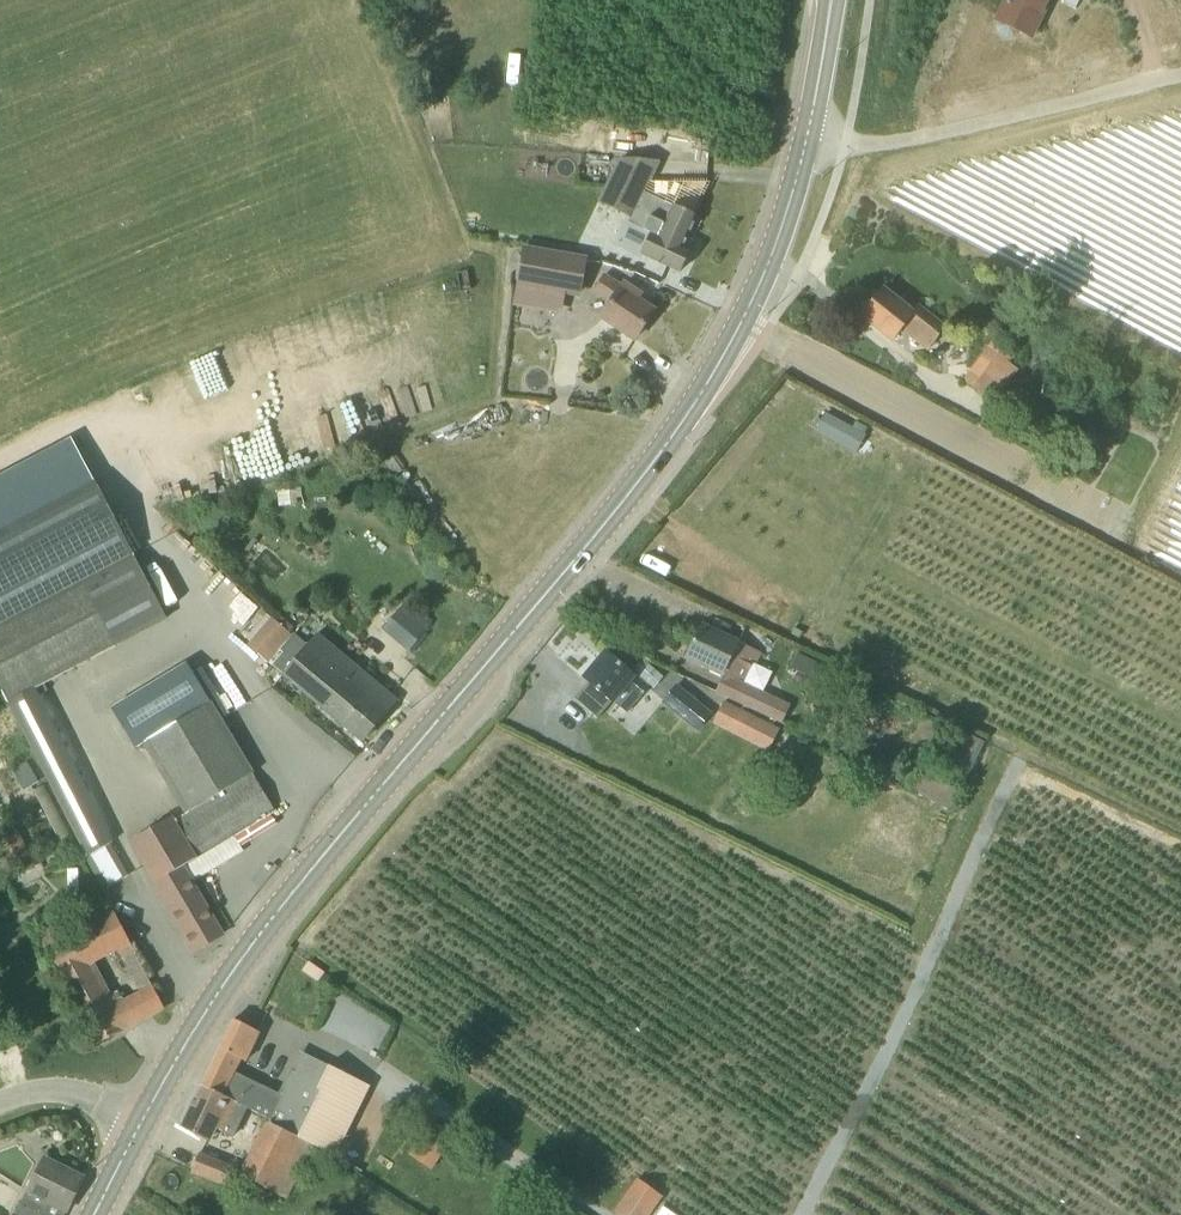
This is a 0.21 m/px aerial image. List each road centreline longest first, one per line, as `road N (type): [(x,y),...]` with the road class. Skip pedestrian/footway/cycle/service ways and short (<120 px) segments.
road 1 (primary): [(143,1122),(212,1003),(274,917),(681,427),(755,301),(803,163)]
road 2 (unclassified): [(803,163),(1180,81)]
road 3 (unclassified): [(0,1103),(62,1091),(143,1122)]
road 4 (primary): [(803,163),(829,19)]

